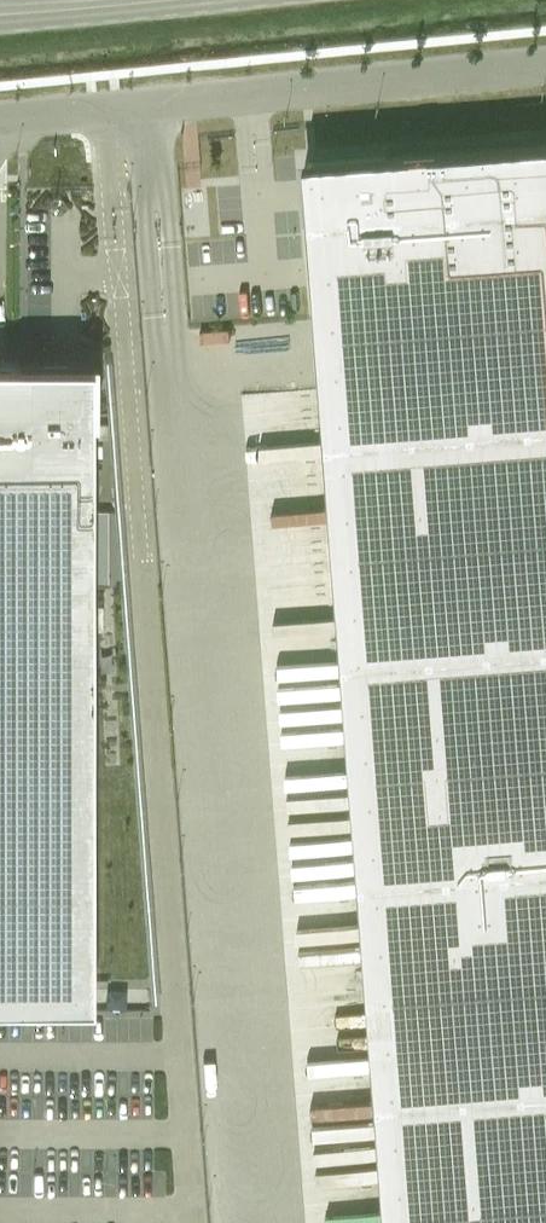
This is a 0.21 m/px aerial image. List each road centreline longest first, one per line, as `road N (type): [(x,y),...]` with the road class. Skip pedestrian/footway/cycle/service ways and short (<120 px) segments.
road 1 (unclassified): [(0,124),(545,68)]
road 2 (secondary): [(202,0),(0,14)]

